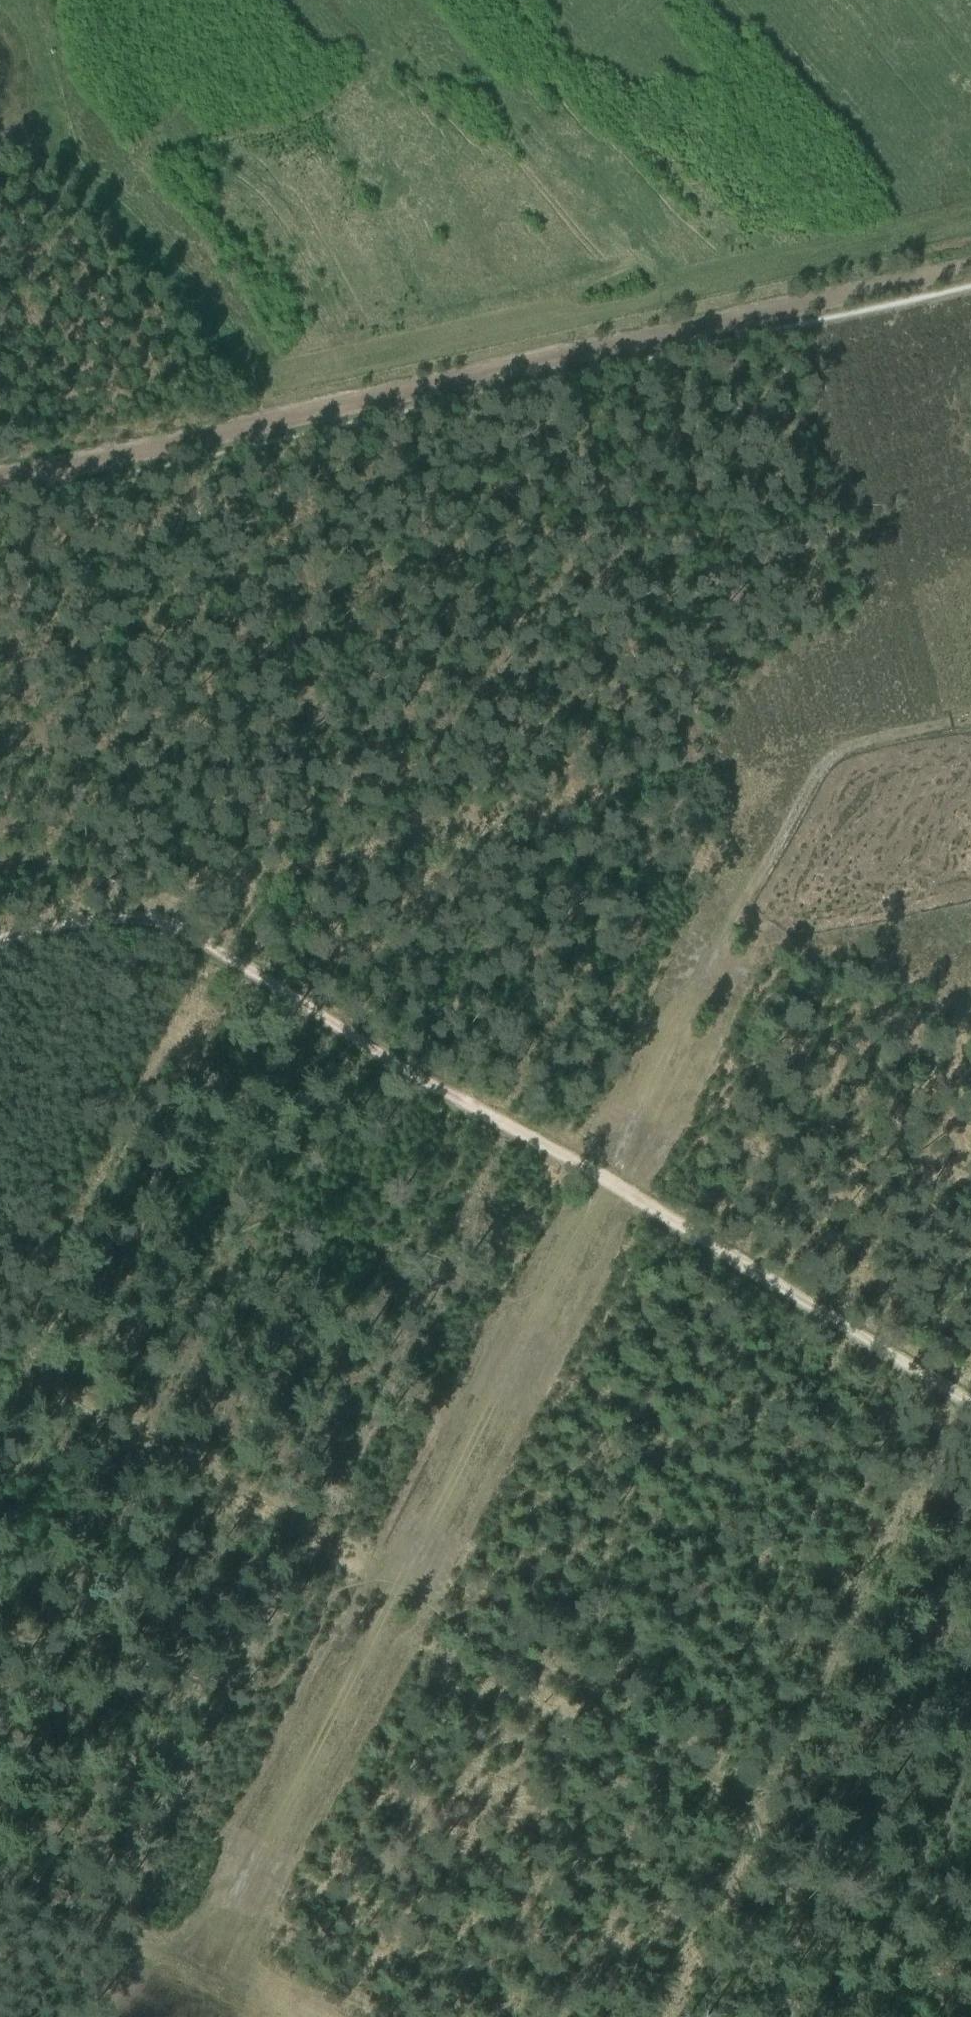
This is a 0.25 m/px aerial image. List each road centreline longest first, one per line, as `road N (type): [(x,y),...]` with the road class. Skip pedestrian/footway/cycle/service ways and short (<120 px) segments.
road 1 (track): [(0,480),(970,263)]
road 2 (track): [(0,944),(104,919),(162,922),(604,1187)]
road 3 (track): [(970,713),(856,737),(826,754),(604,1187)]
road 4 (track): [(604,1187),(970,1411)]

